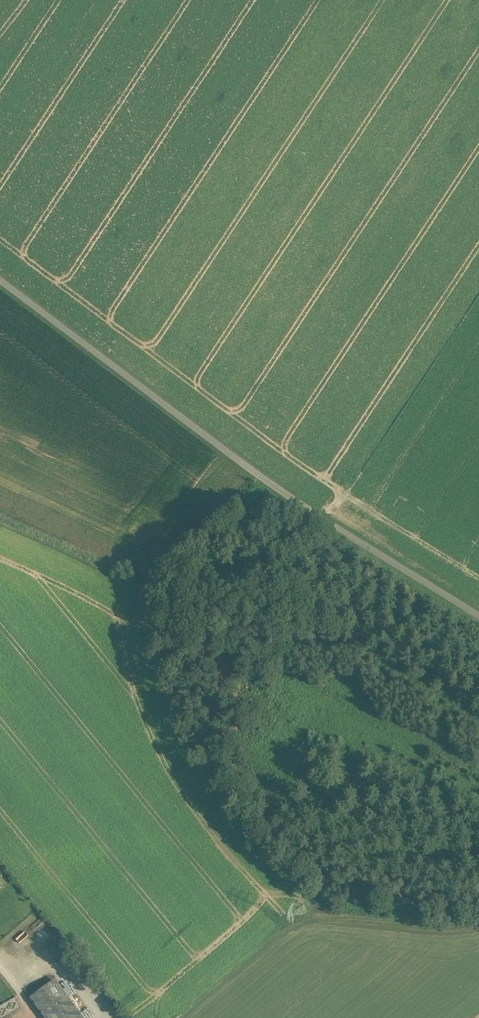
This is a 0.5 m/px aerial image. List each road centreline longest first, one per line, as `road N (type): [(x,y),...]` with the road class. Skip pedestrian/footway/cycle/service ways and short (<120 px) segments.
road 1 (unclassified): [(478,615),(261,475),(0,281)]
road 2 (track): [(478,920),(315,920),(268,941),(182,1017)]

